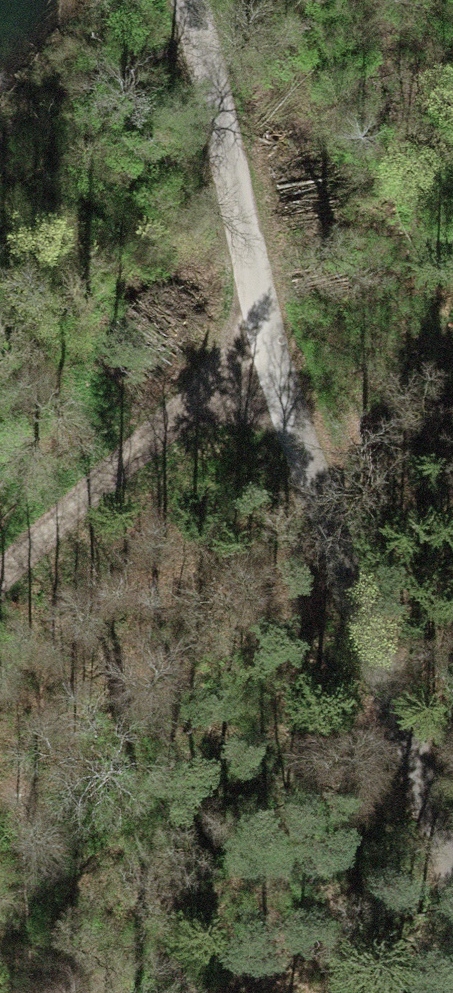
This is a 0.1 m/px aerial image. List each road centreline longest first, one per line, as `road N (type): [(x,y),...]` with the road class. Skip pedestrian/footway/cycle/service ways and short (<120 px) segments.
road 1 (unclassified): [(452,865),(261,361),(193,0)]
road 2 (track): [(0,592),(127,450),(261,361)]

